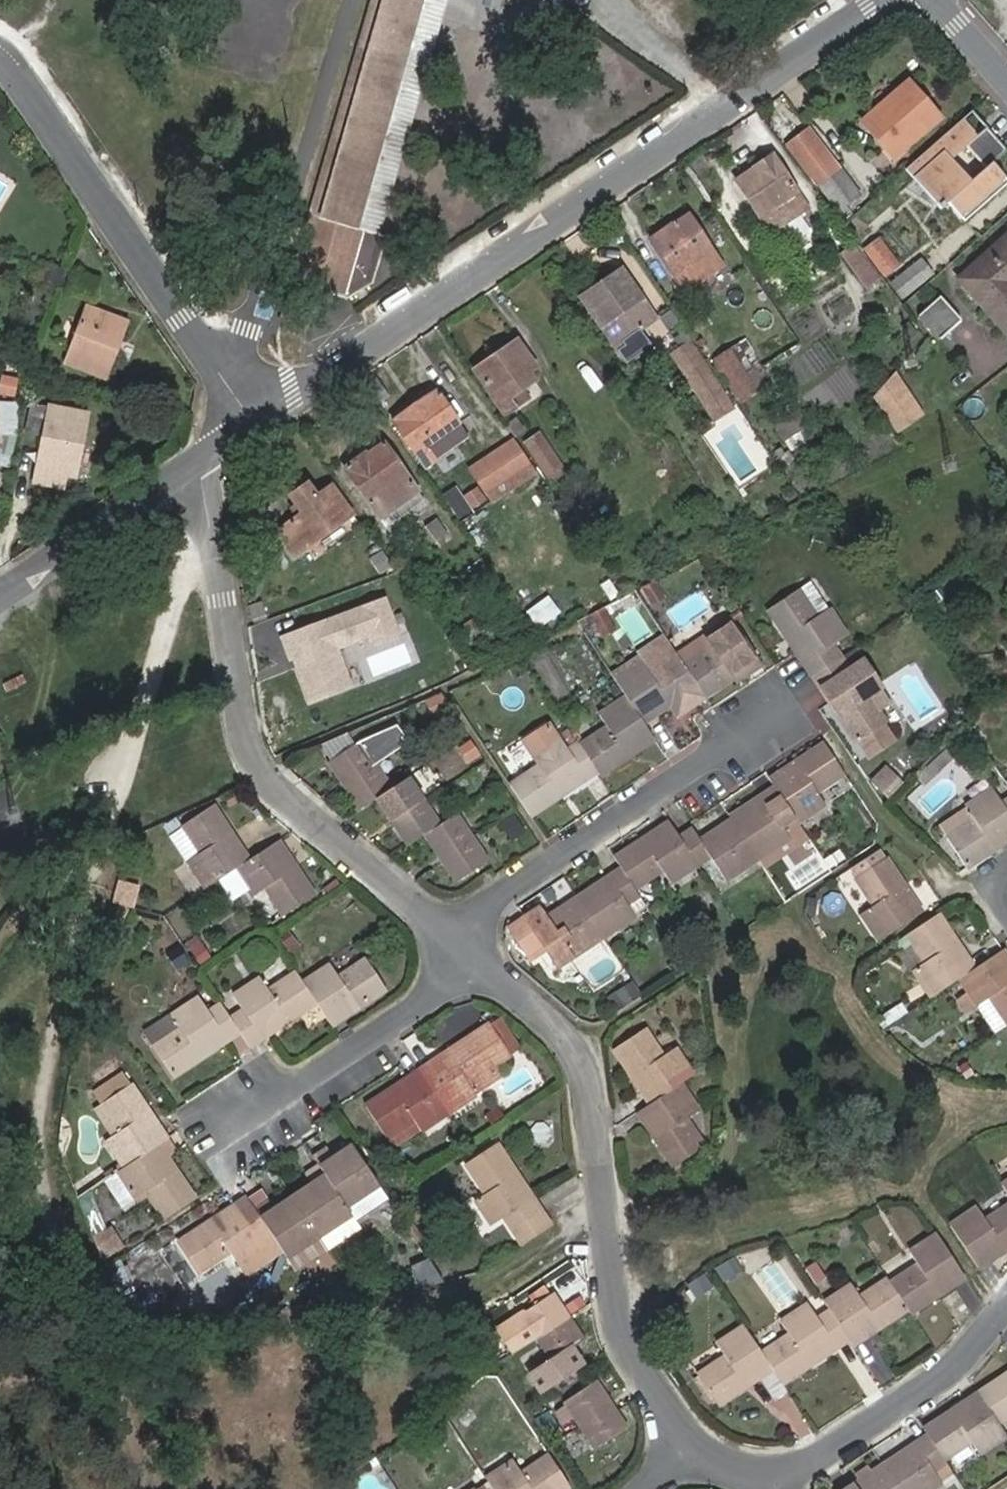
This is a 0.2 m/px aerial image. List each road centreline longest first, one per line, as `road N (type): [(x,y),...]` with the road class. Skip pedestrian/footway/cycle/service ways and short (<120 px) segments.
road 1 (track): [(160,1488),(58,1231),(40,1162),(44,1102),(187,568),(212,536)]
road 2 (residential): [(884,0),(259,426)]
road 3 (residential): [(199,464),(251,759),(270,789),(471,949)]
road 4 (residential): [(471,949),(575,1048),(591,1097),(624,1332),(685,1448)]
road 5 (residential): [(0,56),(259,426)]
road 6 (residential): [(471,949),(489,912),(535,871),(765,719)]
road 7 (residential): [(1006,1314),(914,1402),(771,1486)]
road 8 (residential): [(254,1119),(424,1003),(471,949)]
road 9 (residential): [(199,464),(0,597)]
road 10 (track): [(102,1334),(72,1377),(45,1488)]

